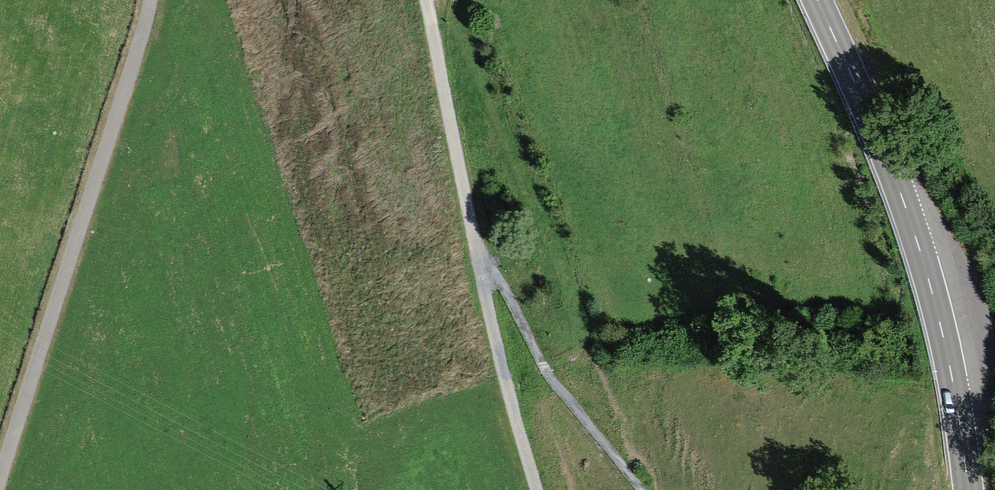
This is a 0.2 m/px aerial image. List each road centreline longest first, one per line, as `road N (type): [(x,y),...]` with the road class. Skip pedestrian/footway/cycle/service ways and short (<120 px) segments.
road 1 (tertiary): [(967,489),(944,335),(917,241),(817,0)]
road 2 (residential): [(0,481),(149,0)]
road 3 (track): [(536,489),(422,0)]

